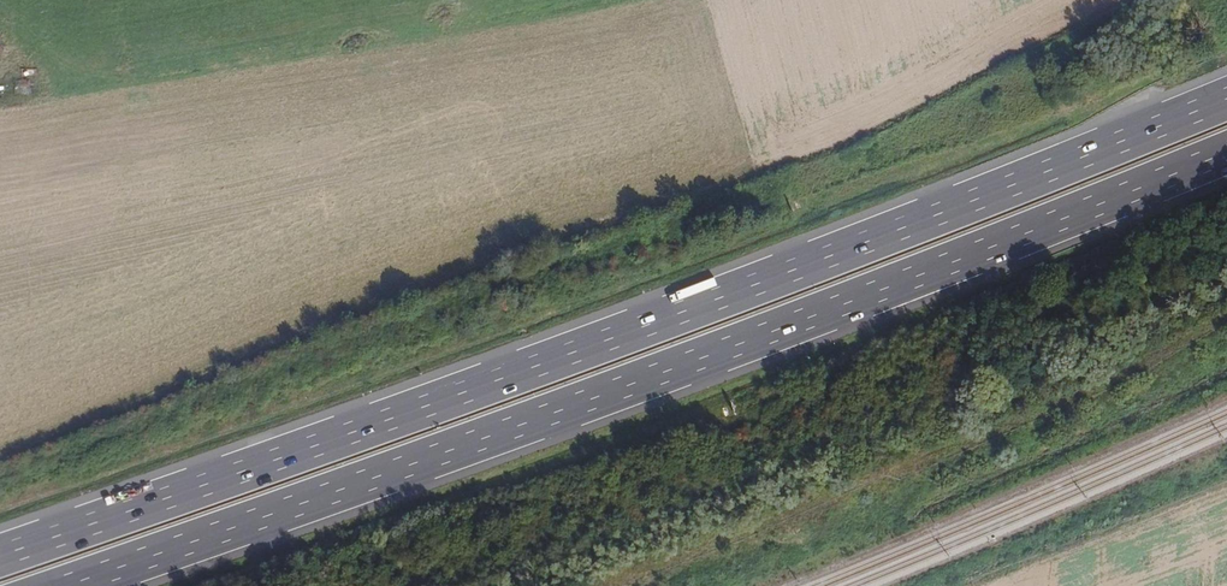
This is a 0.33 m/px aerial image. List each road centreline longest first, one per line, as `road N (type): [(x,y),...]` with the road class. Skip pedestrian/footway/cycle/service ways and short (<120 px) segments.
road 1 (motorway): [(1226,96),(523,370),(0,555)]
road 2 (motorway): [(69,585),(541,419),(1226,152)]

